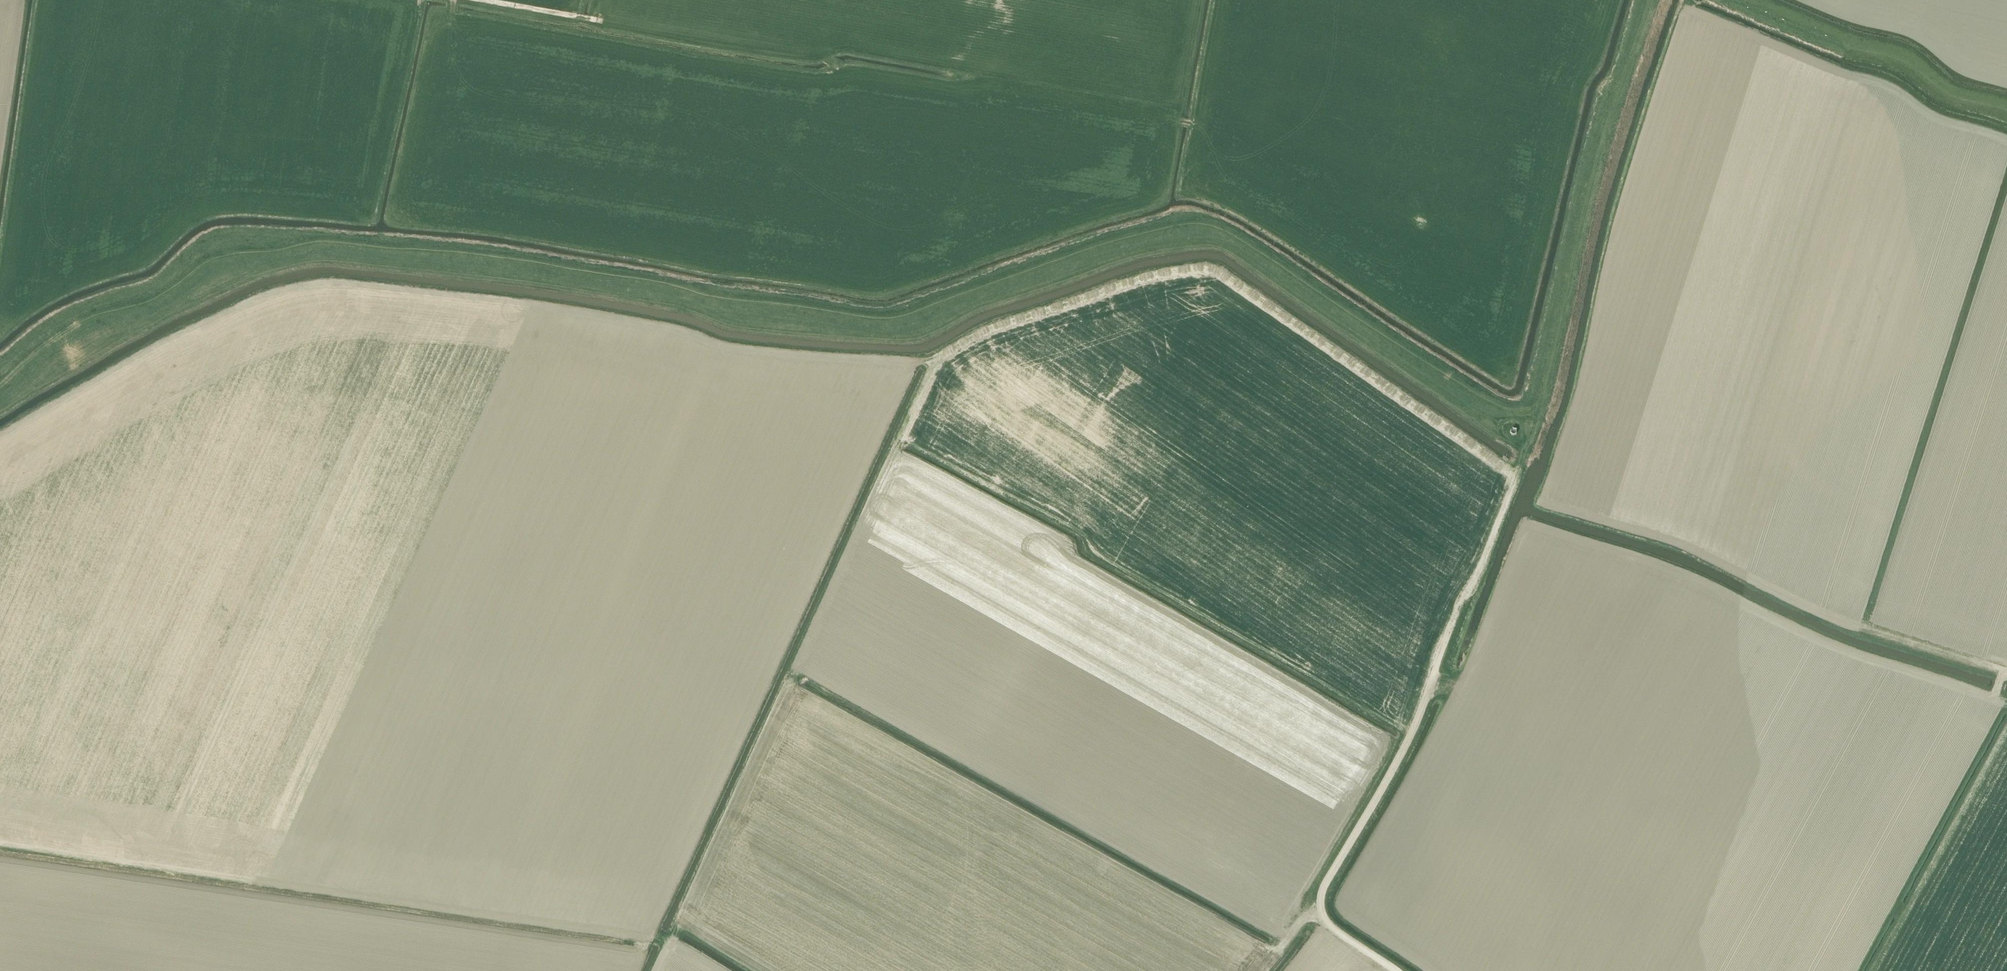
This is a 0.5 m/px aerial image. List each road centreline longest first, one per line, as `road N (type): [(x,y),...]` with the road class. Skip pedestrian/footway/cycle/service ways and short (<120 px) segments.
road 1 (unclassified): [(1395,970),(1323,919),(1322,891),(1414,729),(1521,466)]
road 2 (track): [(1866,628),(2006,672)]

